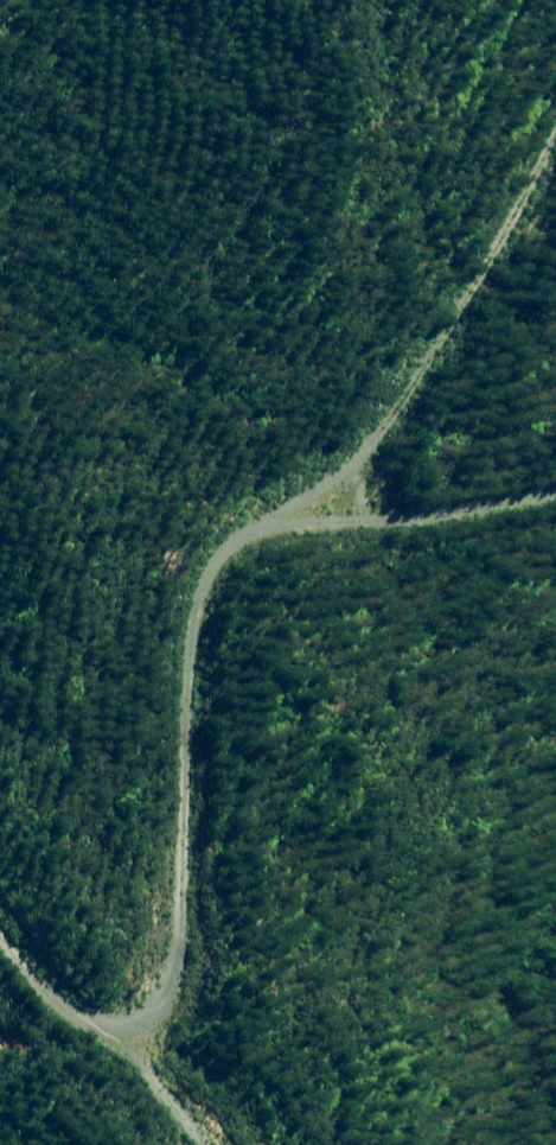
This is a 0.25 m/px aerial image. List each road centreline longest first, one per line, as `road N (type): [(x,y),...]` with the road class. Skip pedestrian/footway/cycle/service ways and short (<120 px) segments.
road 1 (track): [(359,515),(236,533),(200,558),(161,654),(115,1123)]
road 2 (track): [(555,152),(359,515)]
road 3 (track): [(359,515),(555,485)]
road 4 (track): [(0,1010),(115,1123)]

